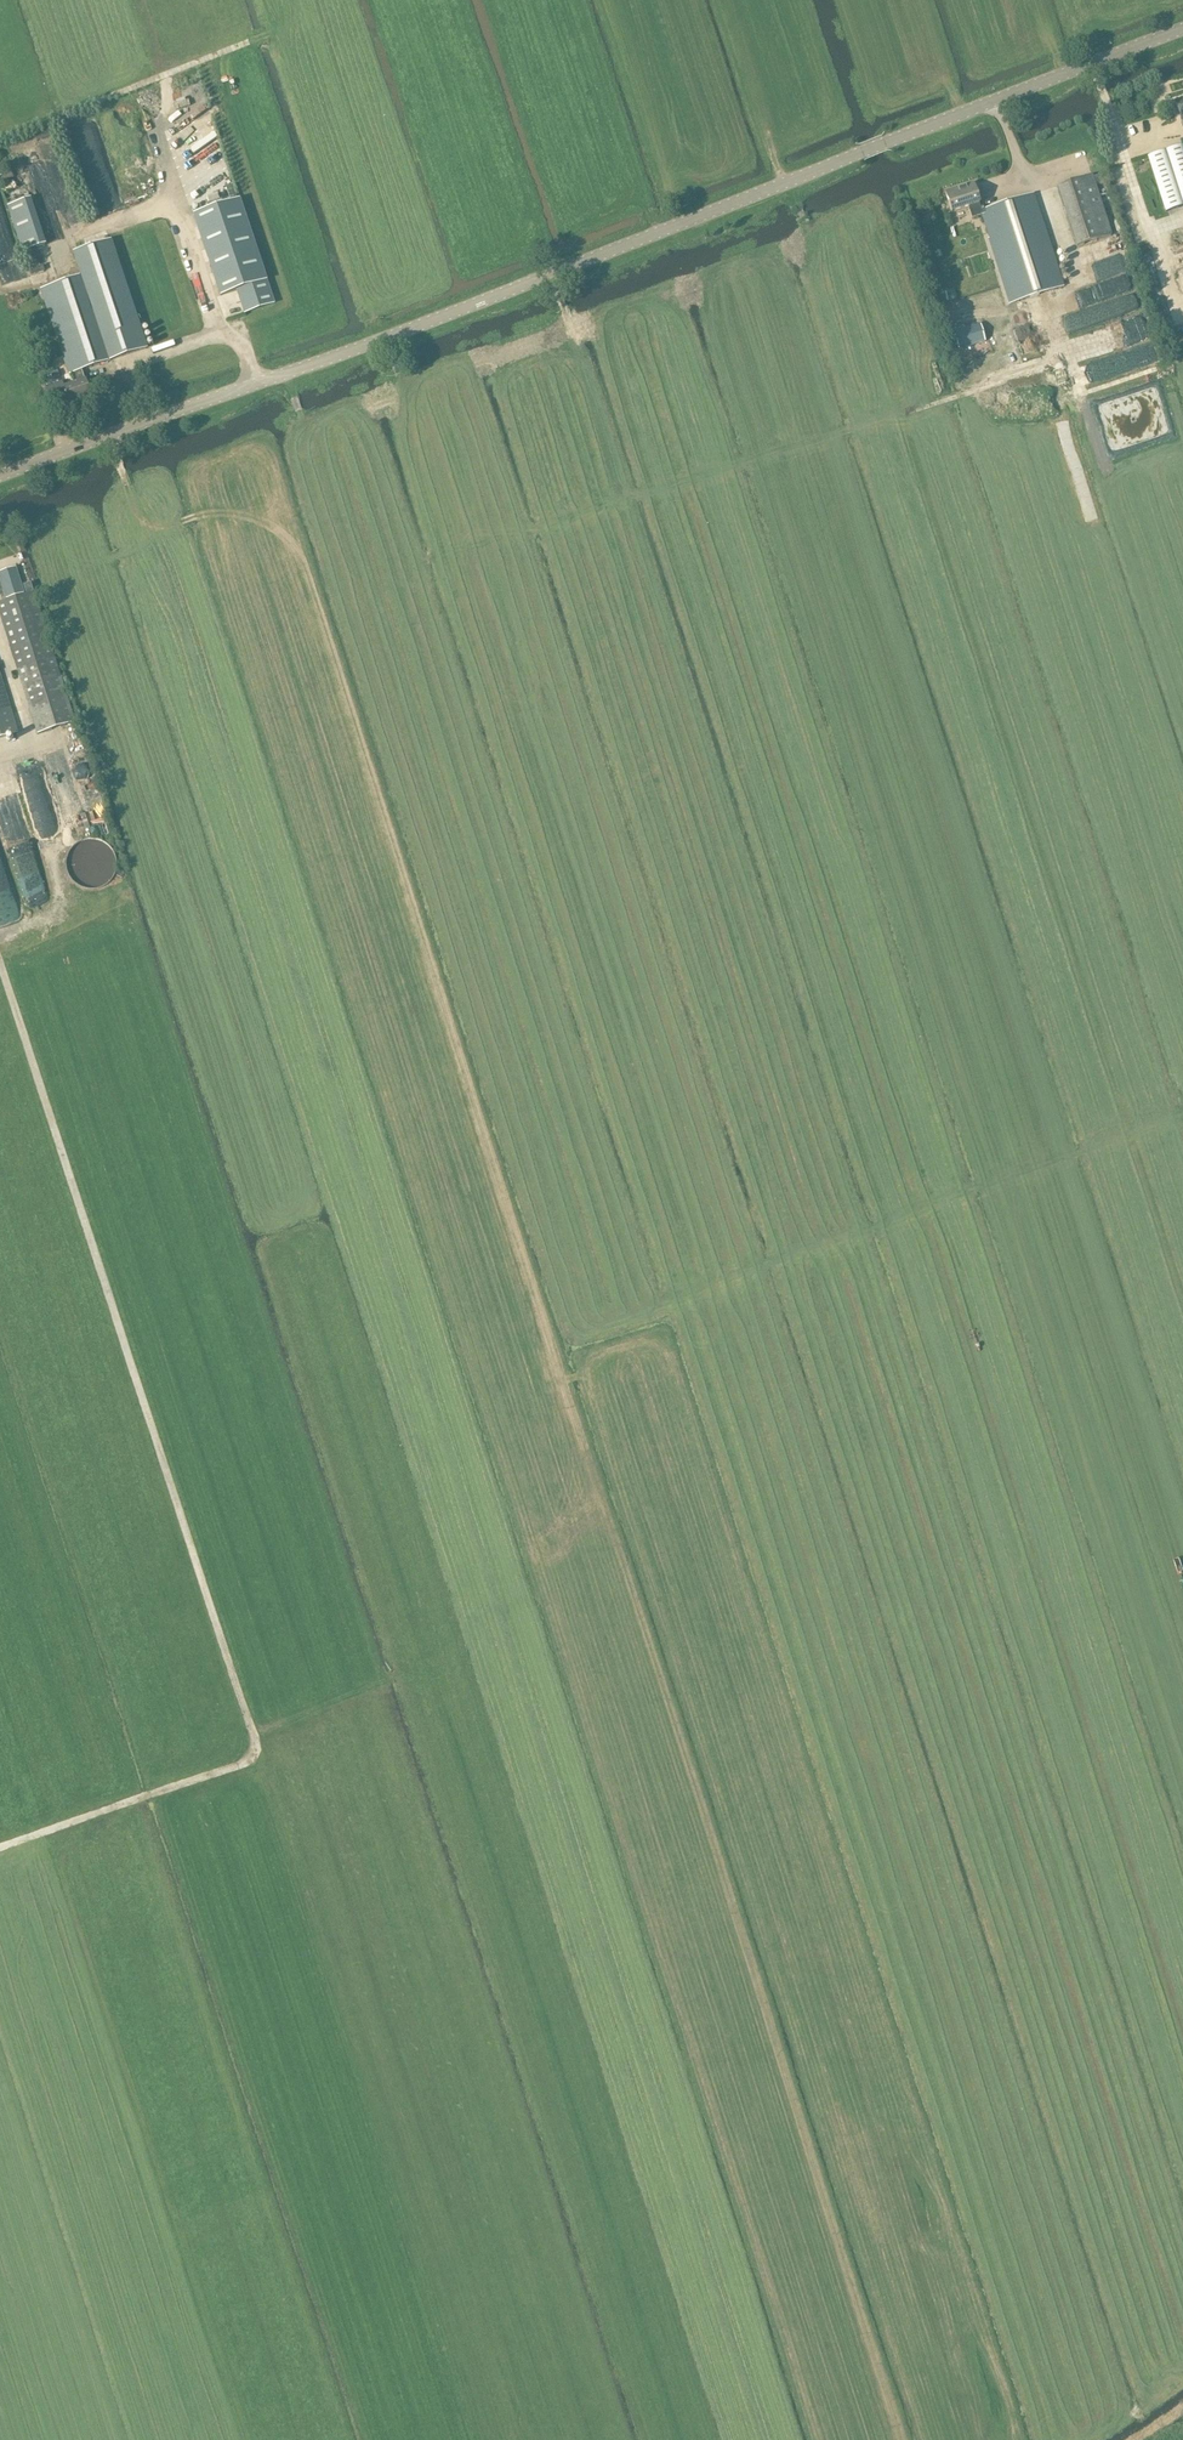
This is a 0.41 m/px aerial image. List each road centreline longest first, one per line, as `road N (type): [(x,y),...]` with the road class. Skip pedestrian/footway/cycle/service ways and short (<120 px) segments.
road 1 (unclassified): [(0,478),(1182,31)]
road 2 (track): [(0,1848),(259,1756),(0,959)]
road 3 (track): [(1182,792),(1038,343),(1073,288)]

